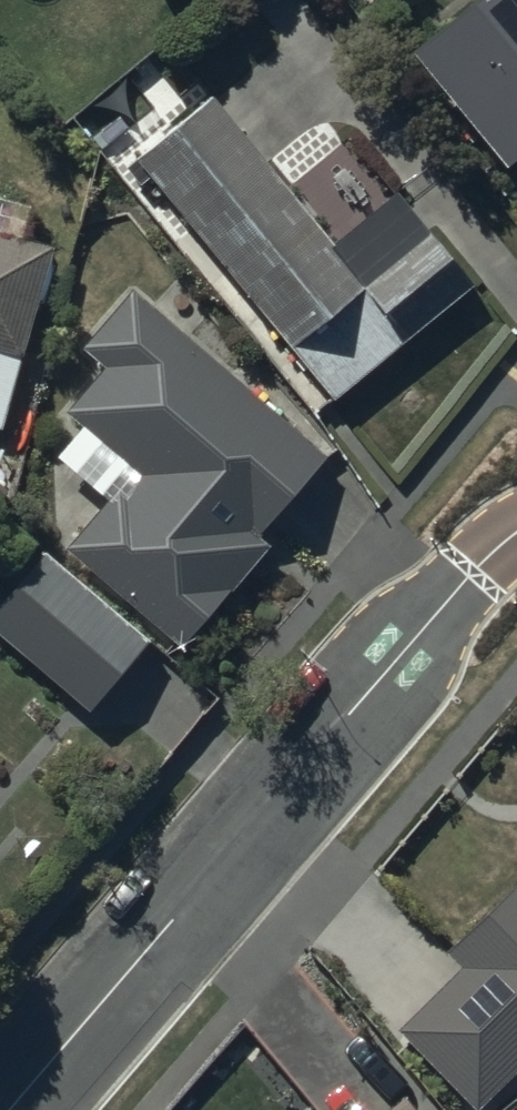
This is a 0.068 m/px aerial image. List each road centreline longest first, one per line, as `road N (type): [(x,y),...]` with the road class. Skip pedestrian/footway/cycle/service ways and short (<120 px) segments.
road 1 (residential): [(9,1109),(475,572),(516,536)]

